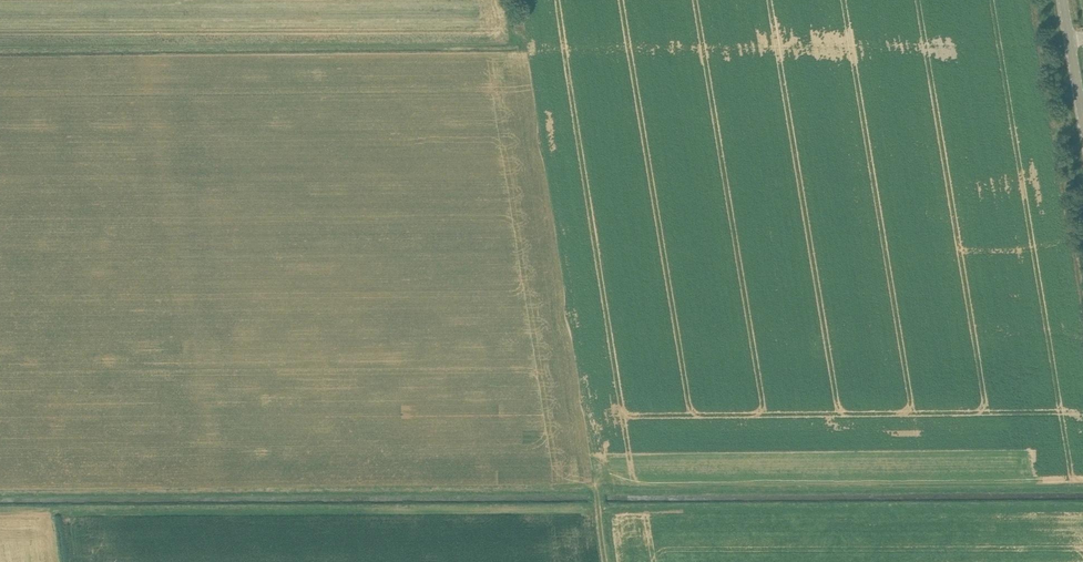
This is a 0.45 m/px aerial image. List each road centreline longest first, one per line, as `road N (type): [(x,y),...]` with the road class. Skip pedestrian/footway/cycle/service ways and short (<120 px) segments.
road 1 (tertiary): [(1082,136),(1061,0)]

